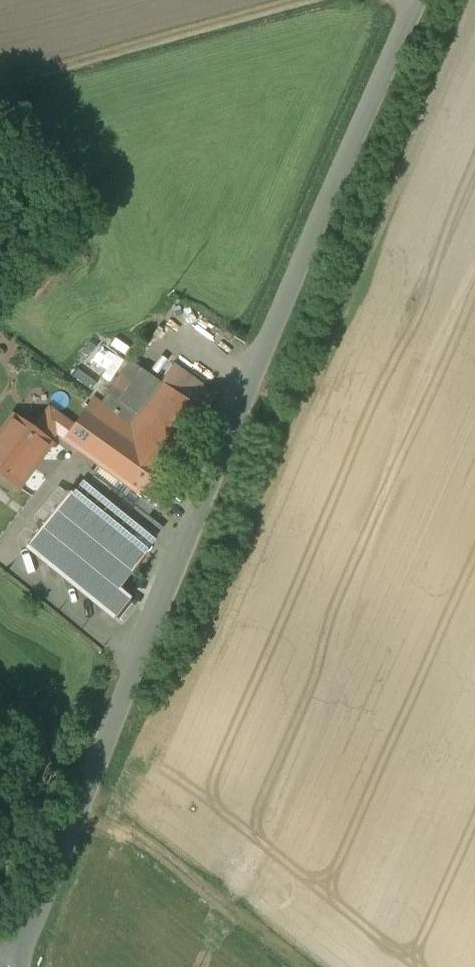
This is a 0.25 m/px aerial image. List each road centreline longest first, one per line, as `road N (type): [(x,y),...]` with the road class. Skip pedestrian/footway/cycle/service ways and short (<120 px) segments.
road 1 (unclassified): [(14,966),(410,0)]
road 2 (track): [(0,84),(324,0)]
road 3 (track): [(85,794),(300,966)]

